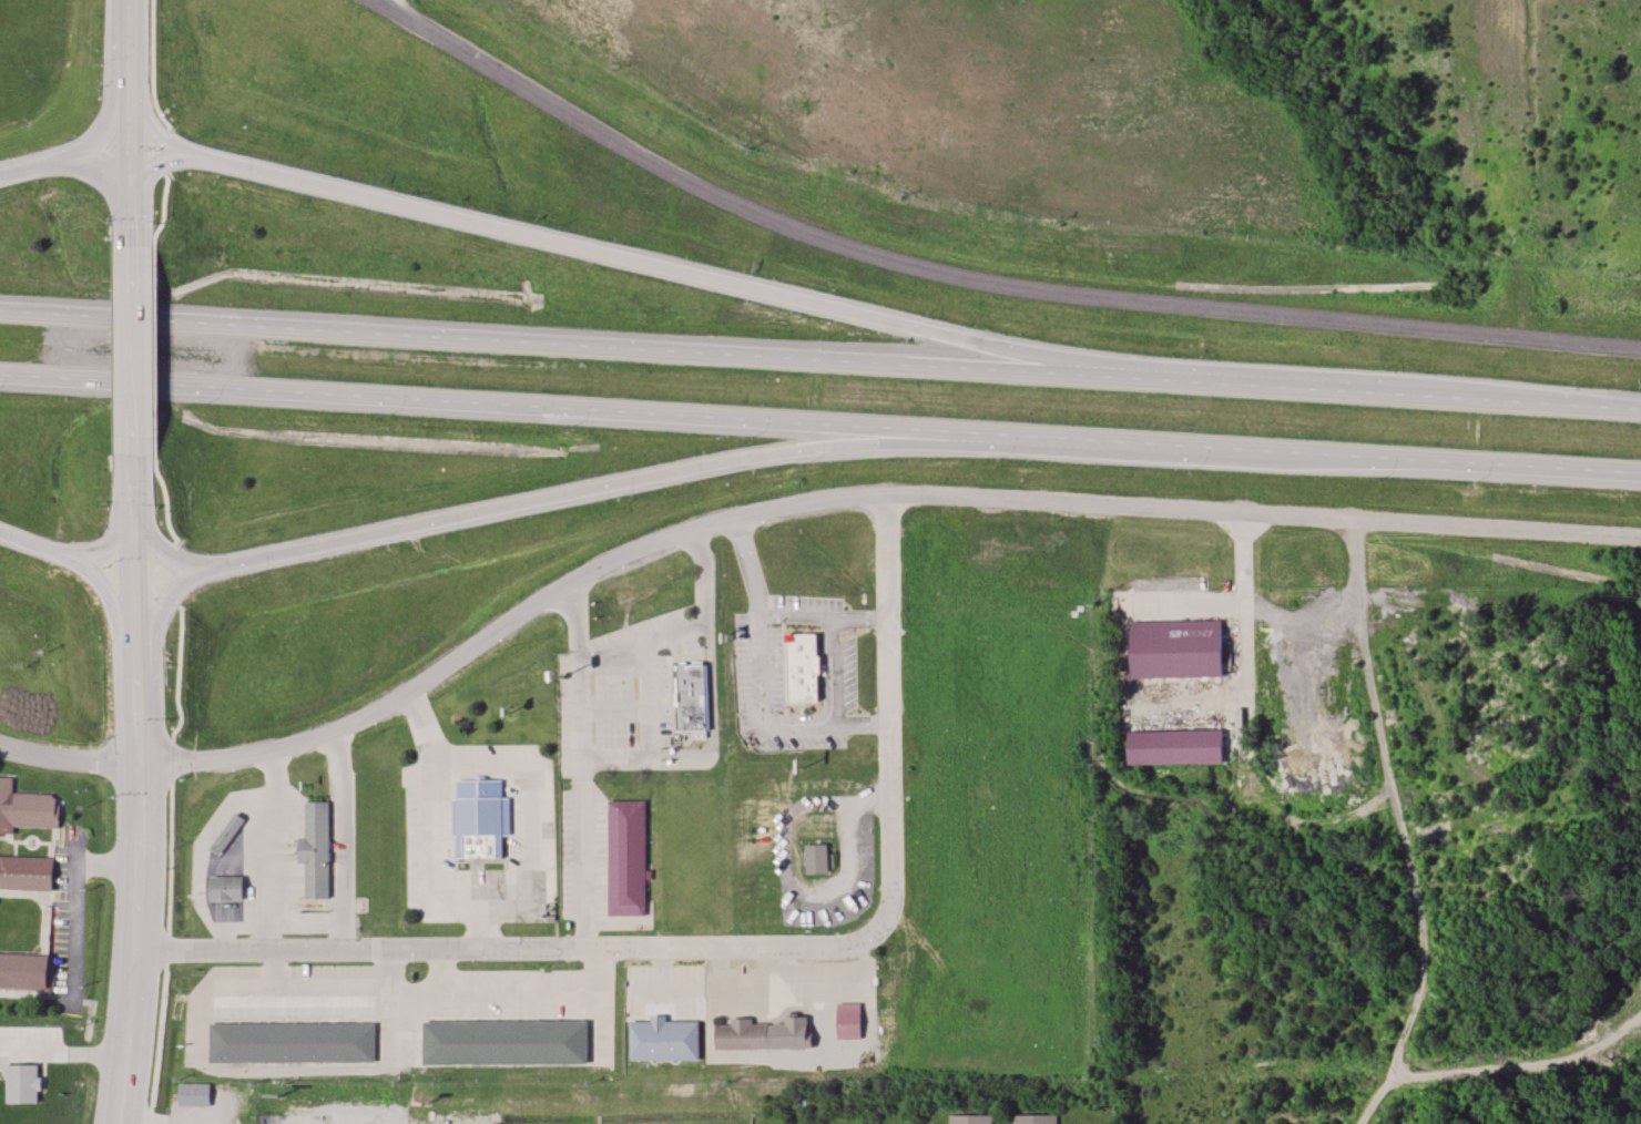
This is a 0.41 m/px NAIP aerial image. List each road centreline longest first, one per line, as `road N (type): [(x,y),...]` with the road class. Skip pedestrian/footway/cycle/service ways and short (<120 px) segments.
road 1 (residential): [(139,768),(211,764),(304,744),(390,703),(521,612),(624,553),(811,500),(940,493),(1640,543)]
road 2 (residential): [(137,952),(827,944),(875,933),(893,887),(889,494)]
road 3 (trunk): [(1087,371),(0,314)]
road 4 (trunk): [(0,374),(941,431)]
road 5 (trunk): [(1087,371),(671,267),(186,162)]
road 6 (trunk): [(210,571),(745,459),(941,431)]
road 7 (trunk): [(941,431),(1265,458),(1640,474)]
road 8 (residential): [(1349,519),(1367,660),(1426,930),(1418,1011),(1384,1083)]
road 9 (trunk): [(1640,410),(1087,371)]
road 10 (primary): [(139,650),(139,933),(117,1123)]
road 11 (residential): [(1640,1015),(1582,1056),(1384,1083),(1361,1123)]
road 12 (primary): [(136,272),(134,440)]
road 13 (primary): [(132,0),(130,154)]
road 14 (primary): [(135,508),(139,650)]
road 15 (residential): [(0,750),(139,768)]
road 16 (trunk): [(130,154),(0,177)]

